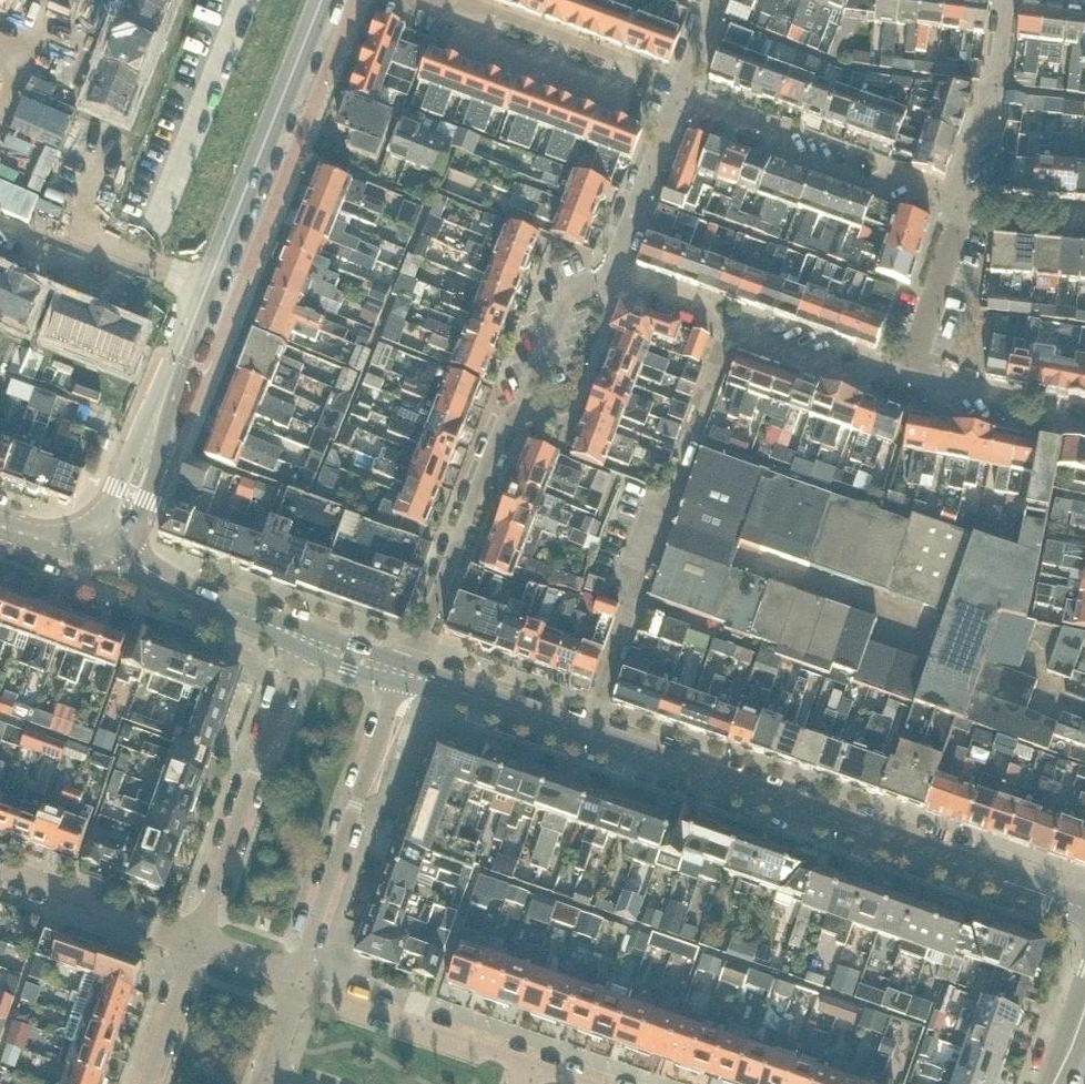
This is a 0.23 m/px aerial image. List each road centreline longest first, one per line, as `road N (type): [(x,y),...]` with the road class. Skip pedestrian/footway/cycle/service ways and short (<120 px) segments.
road 1 (tertiary): [(1084,910),(411,674)]
road 2 (residential): [(411,674),(510,410),(529,400),(571,286),(613,277)]
road 3 (tertiary): [(324,0),(181,361)]
road 4 (residential): [(298,634),(193,938)]
road 5 (residential): [(306,974),(411,674)]
road 6 (residential): [(965,199),(900,177),(874,185),(776,150),(771,126),(684,99)]
road 7 (residential): [(113,282),(230,0)]
road 8 (residential): [(533,1054),(306,974)]
road 9 (tertiary): [(298,634),(175,586),(111,540)]
road 10 (residential): [(965,199),(961,170),(998,81),(1006,0)]
road 11 (residential): [(193,938),(0,872)]
road 12 (tertiary): [(111,540),(138,523),(158,475),(181,361)]
road 13 (tertiary): [(181,361),(162,383),(109,507),(111,540)]
road 14 (residential): [(613,277),(684,99)]
road 15 (residential): [(909,375),(1040,402),(1064,426),(1084,431)]
road 16 (residential): [(909,375),(965,199)]
road 17 (residential): [(909,375),(878,364),(857,375),(739,329)]
road 18 (residential): [(193,938),(144,1083)]
road 19 (residential): [(613,277),(739,329)]
road 20 (residential): [(0,231),(113,282)]
road 21 (residential): [(1084,213),(965,199)]

